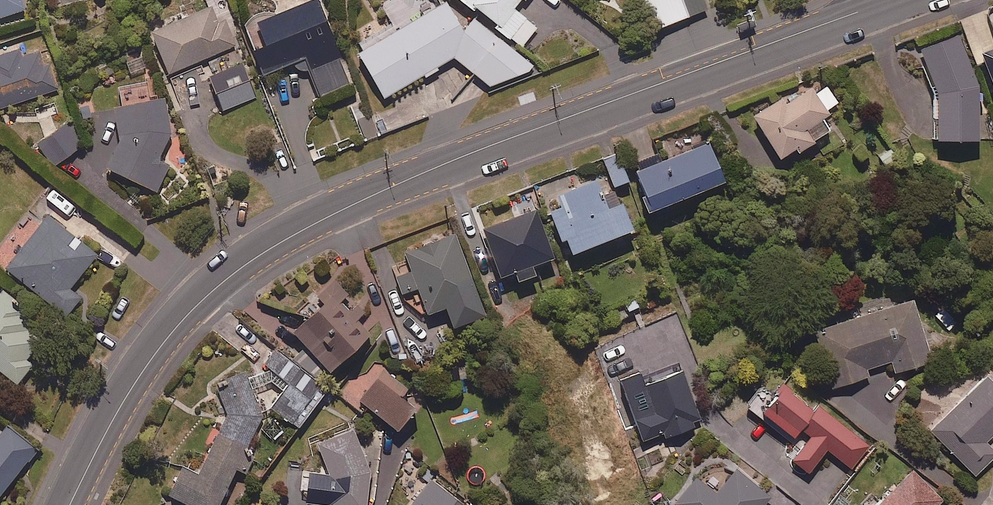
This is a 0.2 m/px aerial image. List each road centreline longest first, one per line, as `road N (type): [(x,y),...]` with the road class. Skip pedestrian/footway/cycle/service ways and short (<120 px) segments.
road 1 (tertiary): [(70,504),(163,342),(198,303),(274,246),(480,149),(889,0)]

